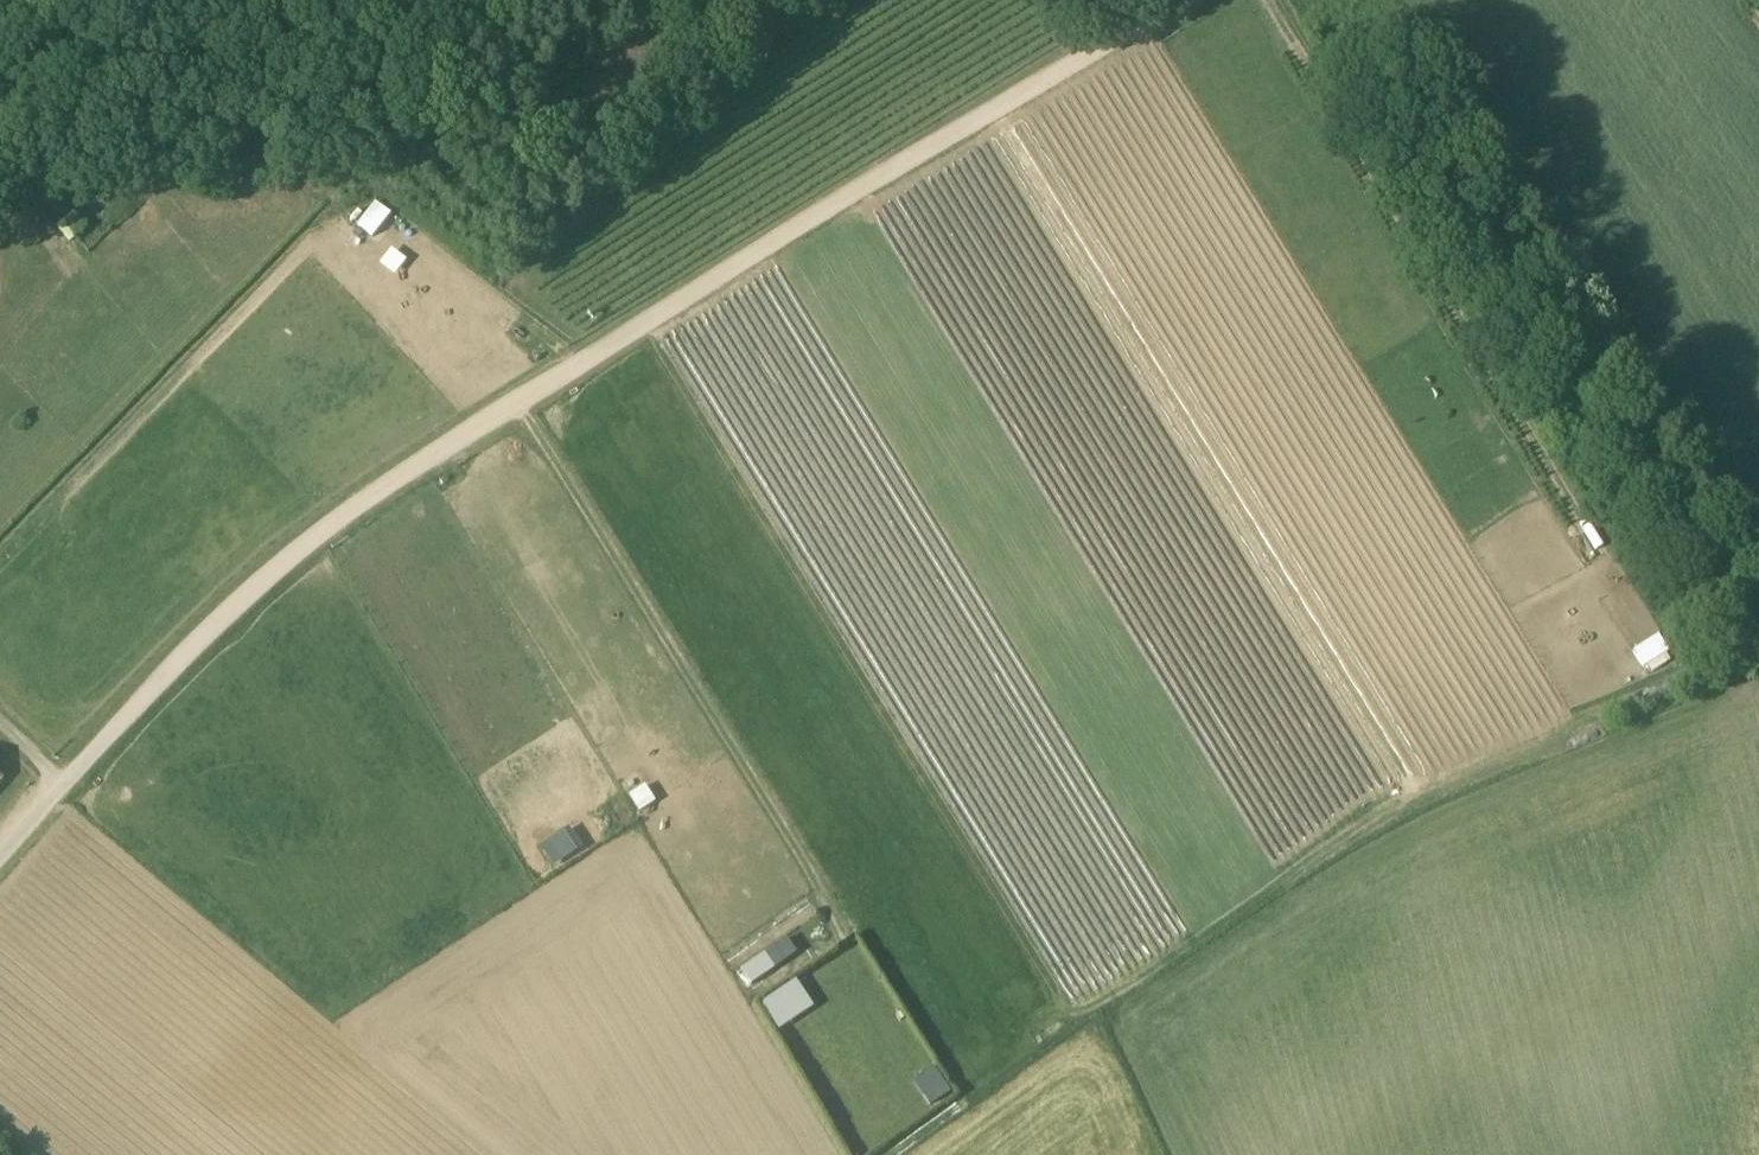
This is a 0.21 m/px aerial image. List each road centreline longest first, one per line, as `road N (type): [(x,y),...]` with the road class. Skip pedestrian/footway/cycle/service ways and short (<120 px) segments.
road 1 (track): [(164,681),(328,517),(587,360),(842,187),(1164,0)]
road 2 (unclassified): [(0,854),(164,681)]

